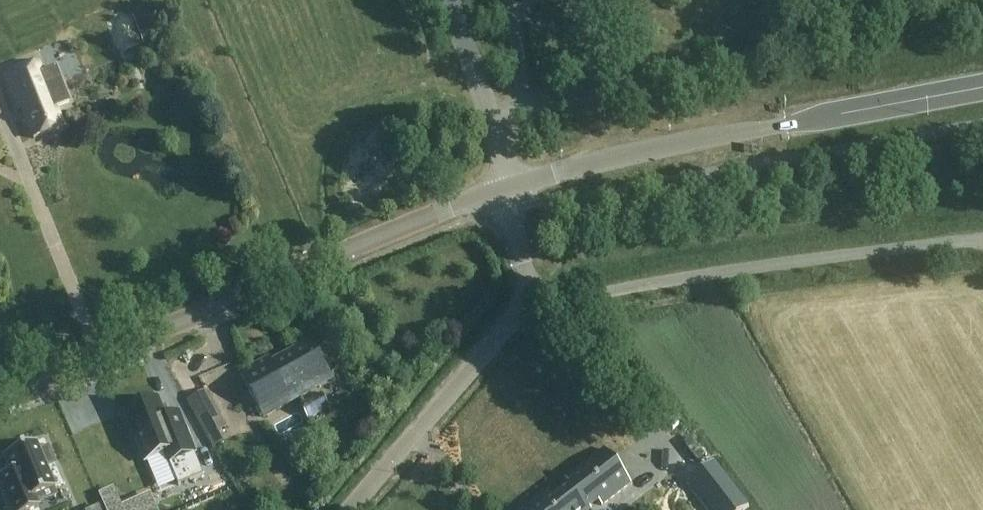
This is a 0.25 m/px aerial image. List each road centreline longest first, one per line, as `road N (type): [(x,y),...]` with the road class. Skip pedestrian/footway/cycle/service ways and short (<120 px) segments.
road 1 (tertiary): [(0,401),(506,188)]
road 2 (tertiary): [(506,188),(627,154),(982,88)]
road 3 (residential): [(982,238),(525,298)]
road 4 (residential): [(551,102),(762,57),(896,0)]
road 5 (unclassified): [(349,509),(525,298)]

